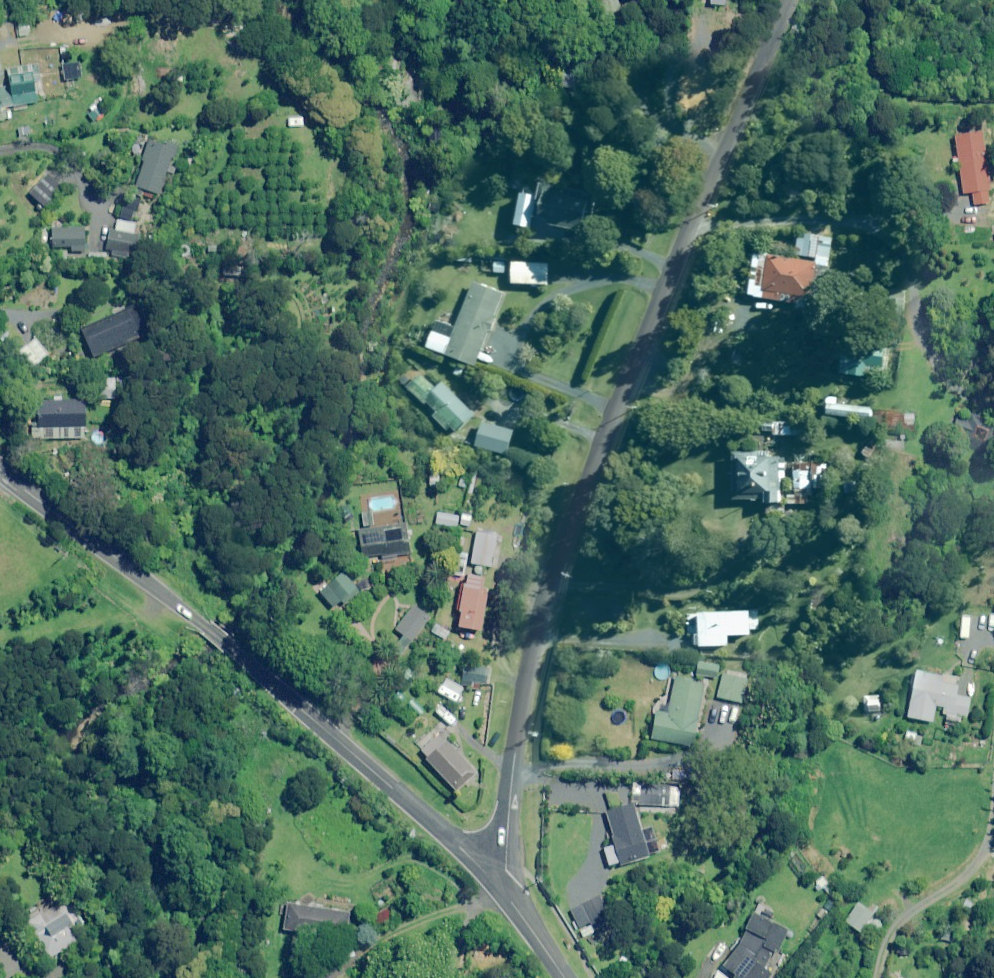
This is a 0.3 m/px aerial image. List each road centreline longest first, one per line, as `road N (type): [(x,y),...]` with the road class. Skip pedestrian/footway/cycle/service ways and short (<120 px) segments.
road 1 (residential): [(492,877),(505,869),(526,680),(563,548),(789,0)]
road 2 (tertiary): [(0,468),(207,629),(492,877)]
road 3 (secondary): [(492,877),(566,977)]

